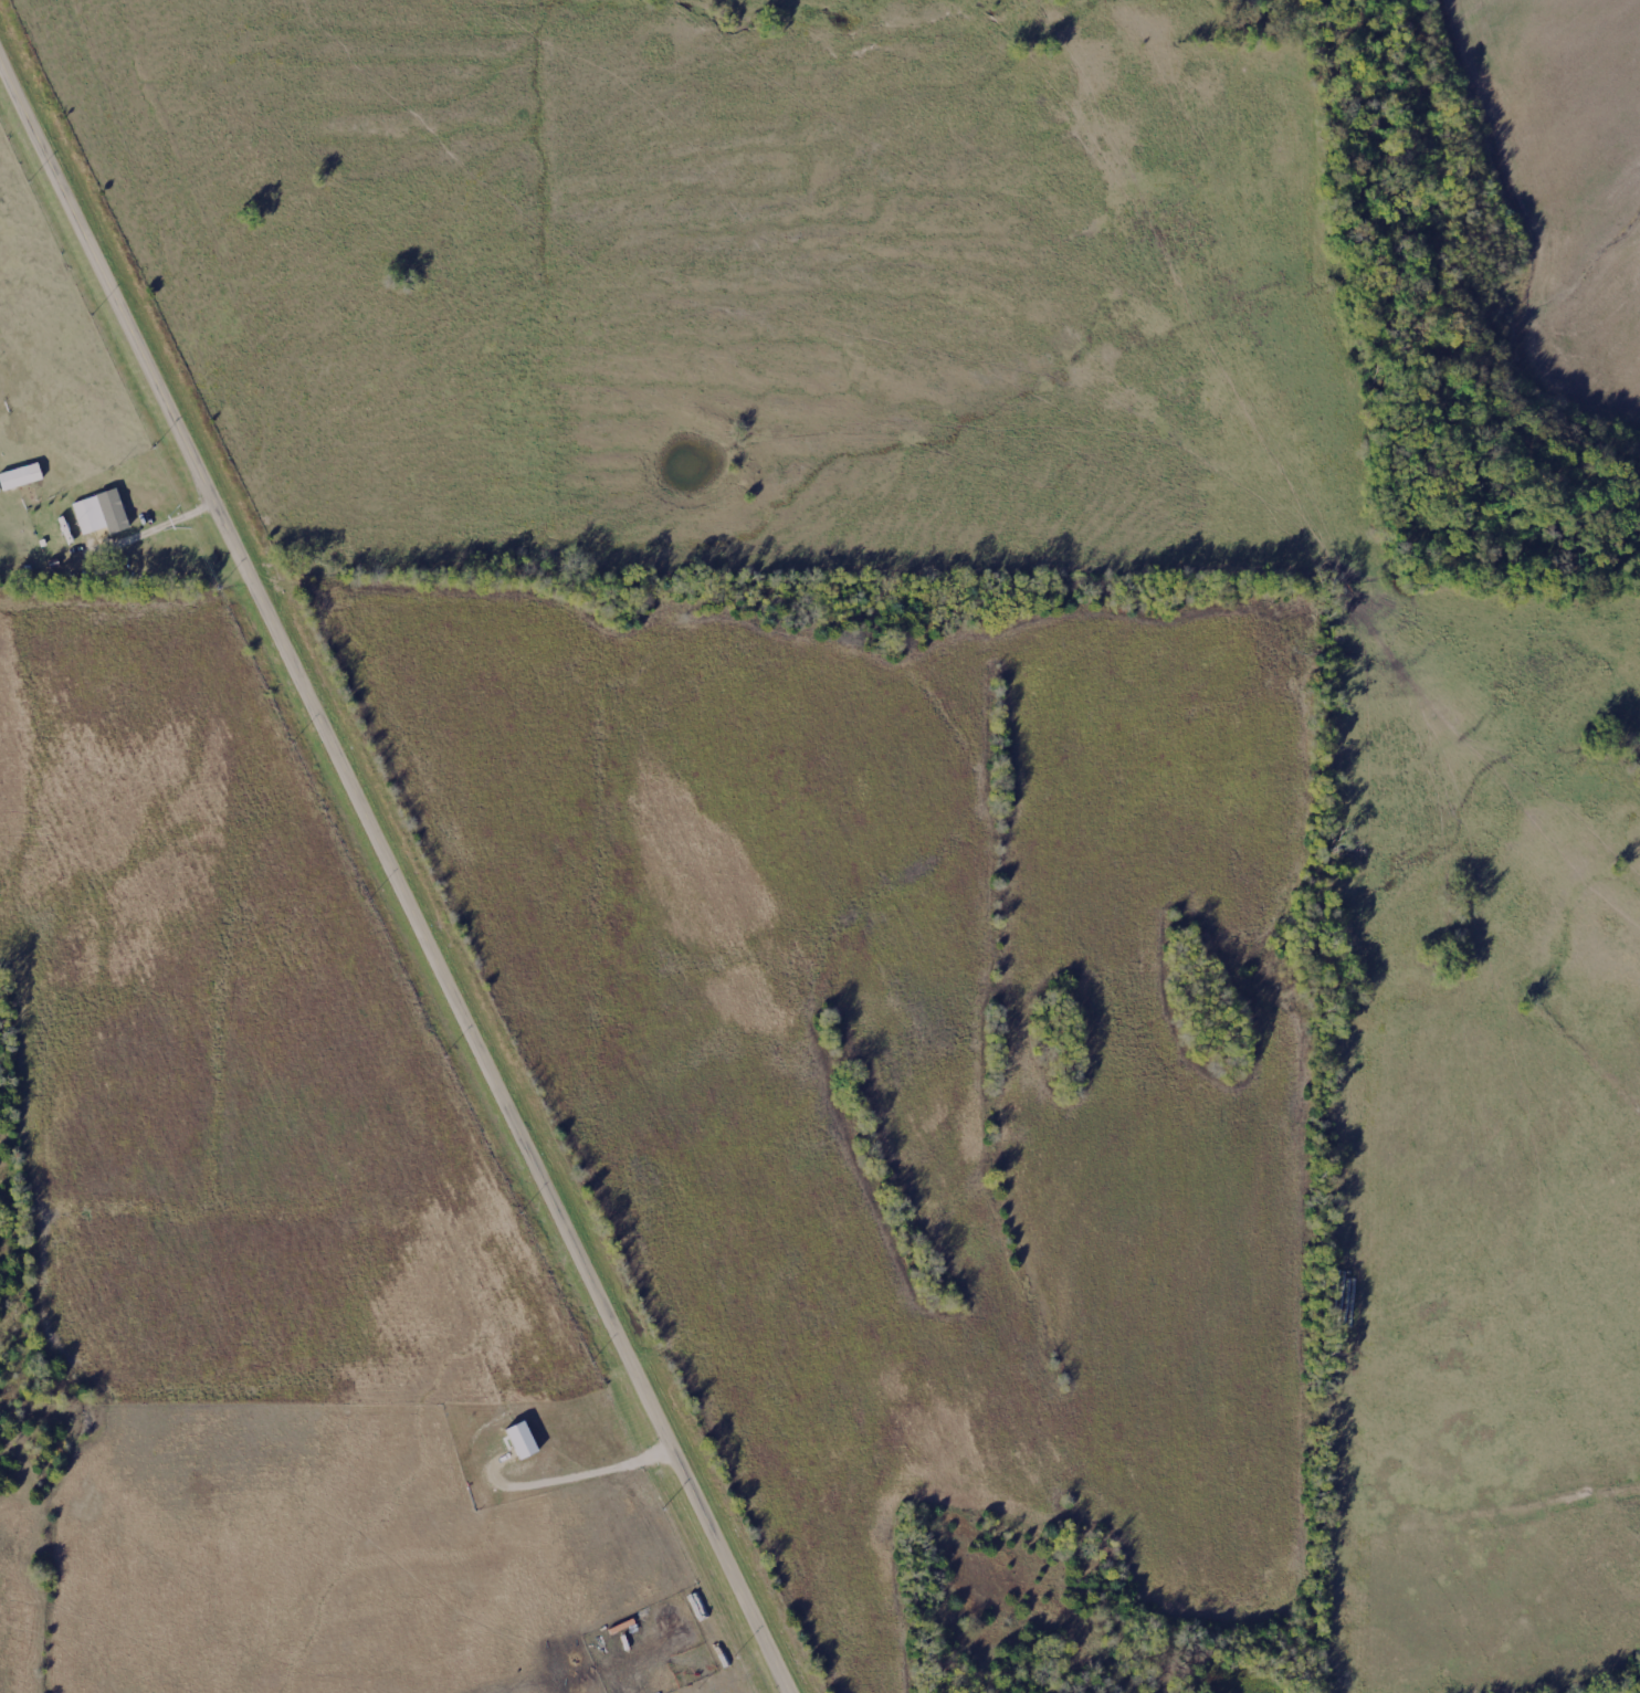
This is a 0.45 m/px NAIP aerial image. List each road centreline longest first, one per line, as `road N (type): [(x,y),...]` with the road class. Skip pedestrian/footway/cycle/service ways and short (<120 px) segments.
road 1 (tertiary): [(805,1692),(0,30)]

